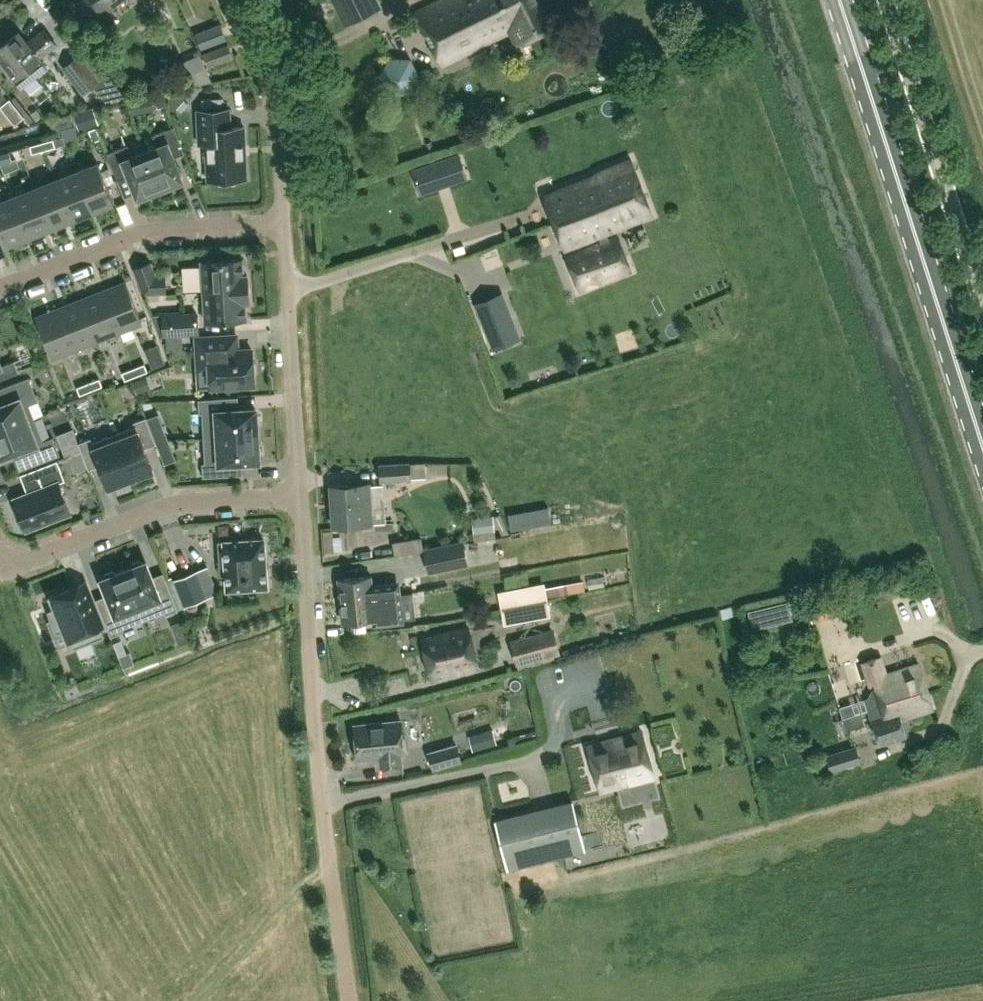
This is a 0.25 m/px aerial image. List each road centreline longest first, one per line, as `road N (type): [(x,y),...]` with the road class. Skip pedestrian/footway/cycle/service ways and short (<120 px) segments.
road 1 (residential): [(349,1000),(314,731),(300,496)]
road 2 (primary): [(982,435),(942,290),(838,0)]
road 3 (unclassified): [(982,313),(885,0)]
road 4 (residential): [(0,571),(168,507),(300,496)]
road 5 (residential): [(0,288),(150,230),(284,224)]
road 6 (residential): [(300,496),(284,224)]
road 7 (residential): [(284,224),(268,87),(236,0)]
road 8 (track): [(195,1000),(329,866)]

